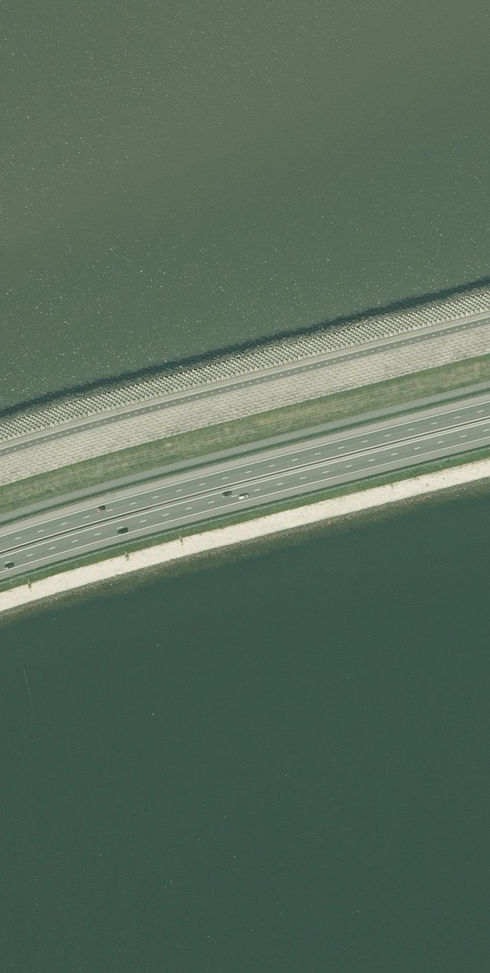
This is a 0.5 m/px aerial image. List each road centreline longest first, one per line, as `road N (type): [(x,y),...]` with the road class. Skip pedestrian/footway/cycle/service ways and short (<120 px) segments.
road 1 (motorway): [(0,565),(489,429)]
road 2 (motorway): [(489,408),(0,544)]

